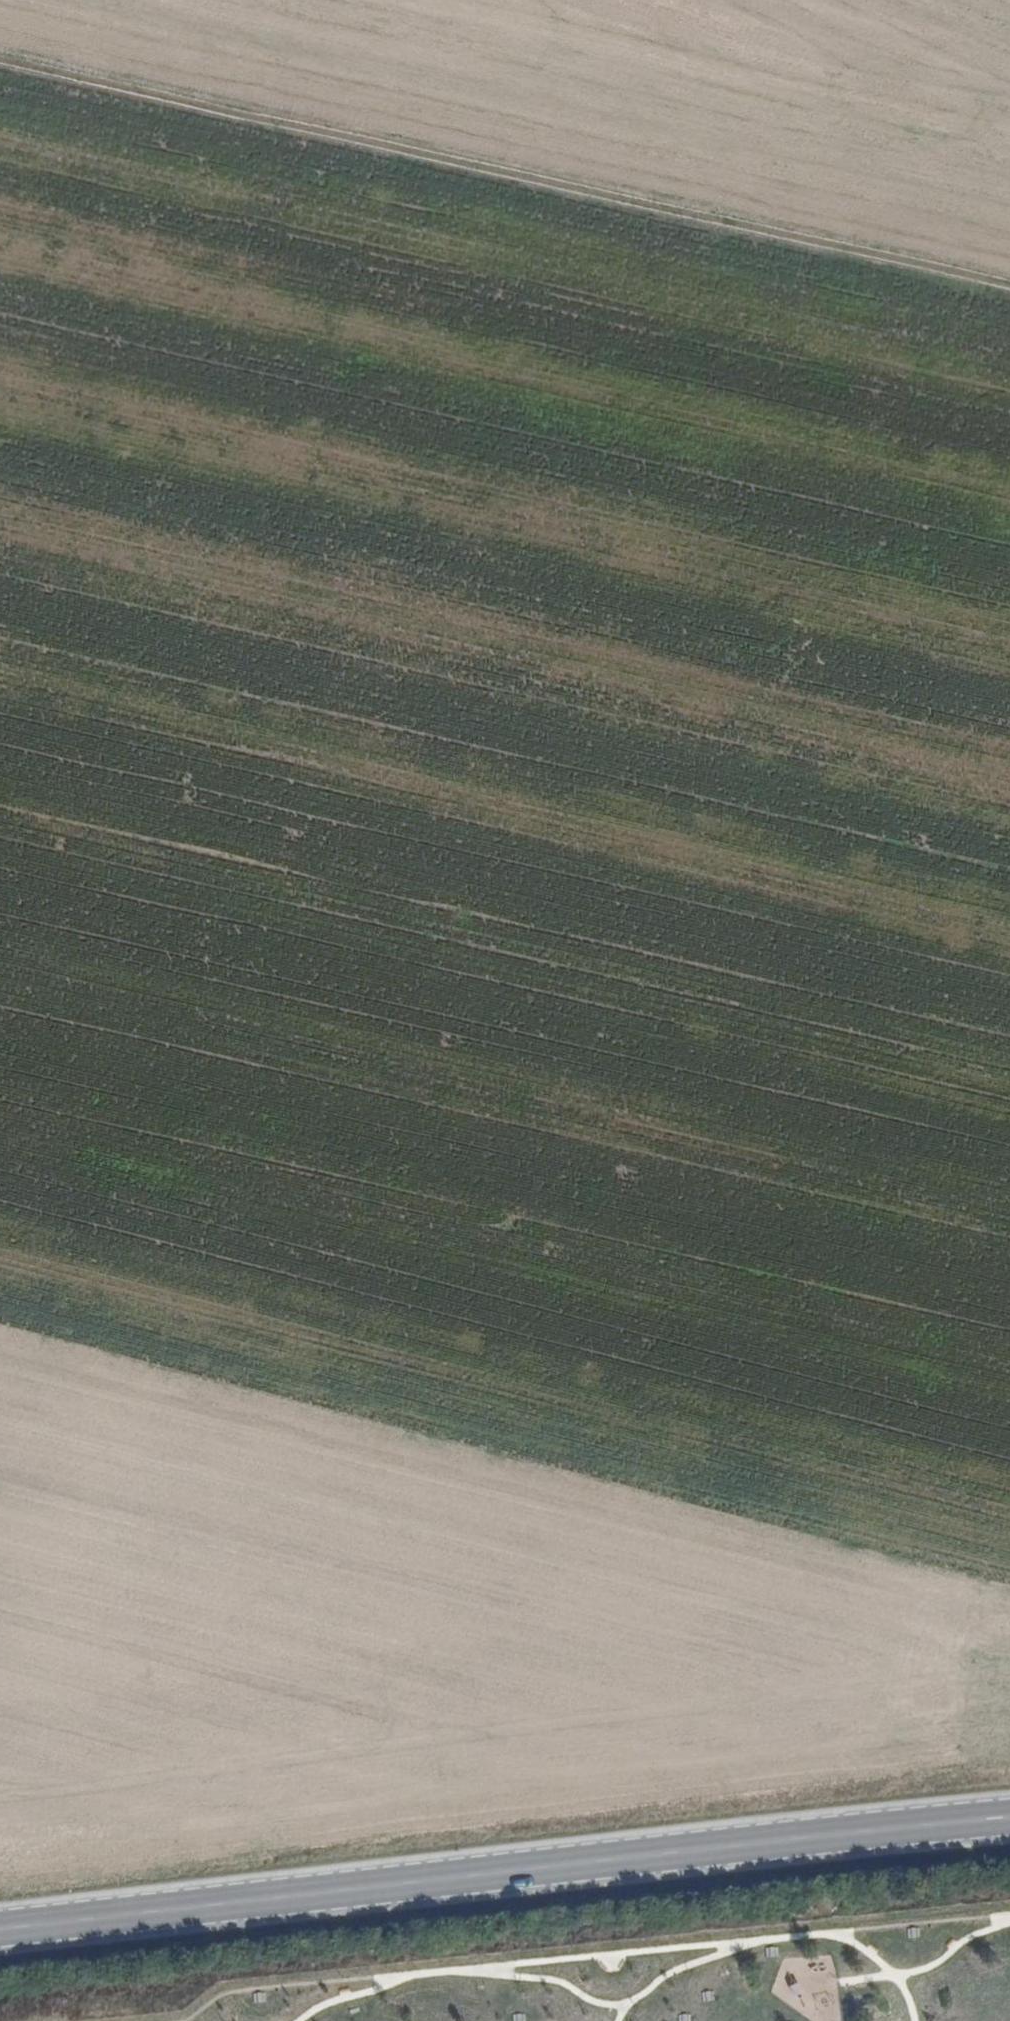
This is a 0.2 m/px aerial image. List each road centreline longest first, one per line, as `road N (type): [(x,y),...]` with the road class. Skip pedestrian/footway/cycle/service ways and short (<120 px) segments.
road 1 (track): [(1009,296),(0,62)]
road 2 (primary): [(1009,1814),(0,1928)]

